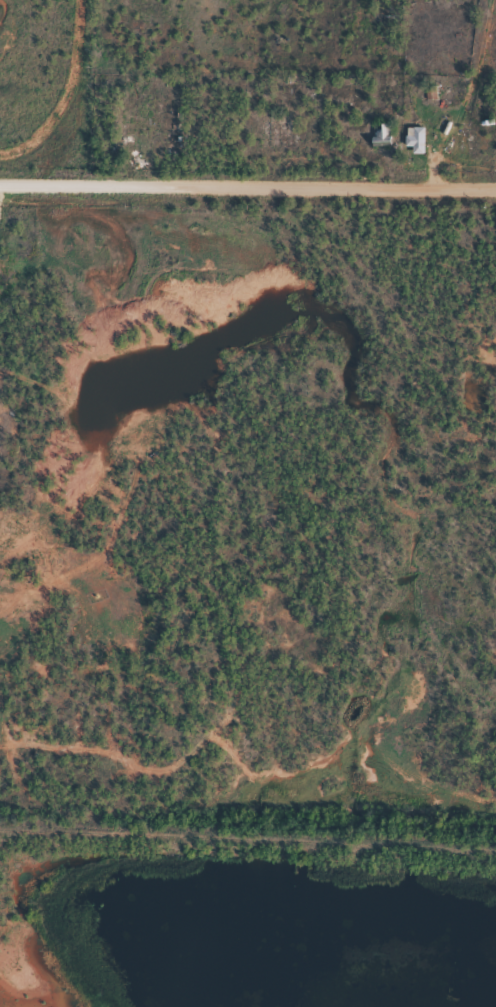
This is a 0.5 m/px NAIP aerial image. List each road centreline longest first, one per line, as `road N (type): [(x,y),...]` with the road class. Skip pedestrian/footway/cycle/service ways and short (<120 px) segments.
road 1 (residential): [(495,187),(32,185)]

